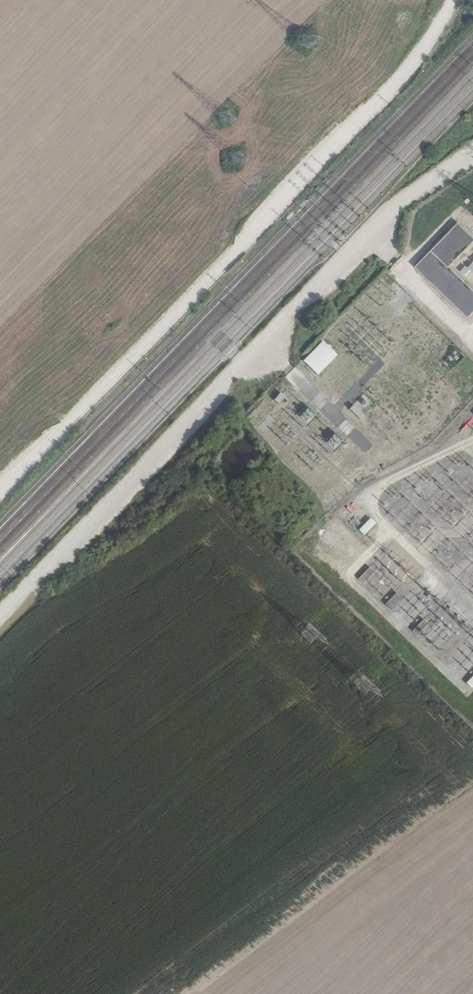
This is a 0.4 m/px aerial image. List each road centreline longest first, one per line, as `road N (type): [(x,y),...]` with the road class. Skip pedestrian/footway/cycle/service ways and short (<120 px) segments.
road 1 (unclassified): [(453,0),(409,70),(0,489)]
road 2 (track): [(472,151),(393,206),(0,614)]

